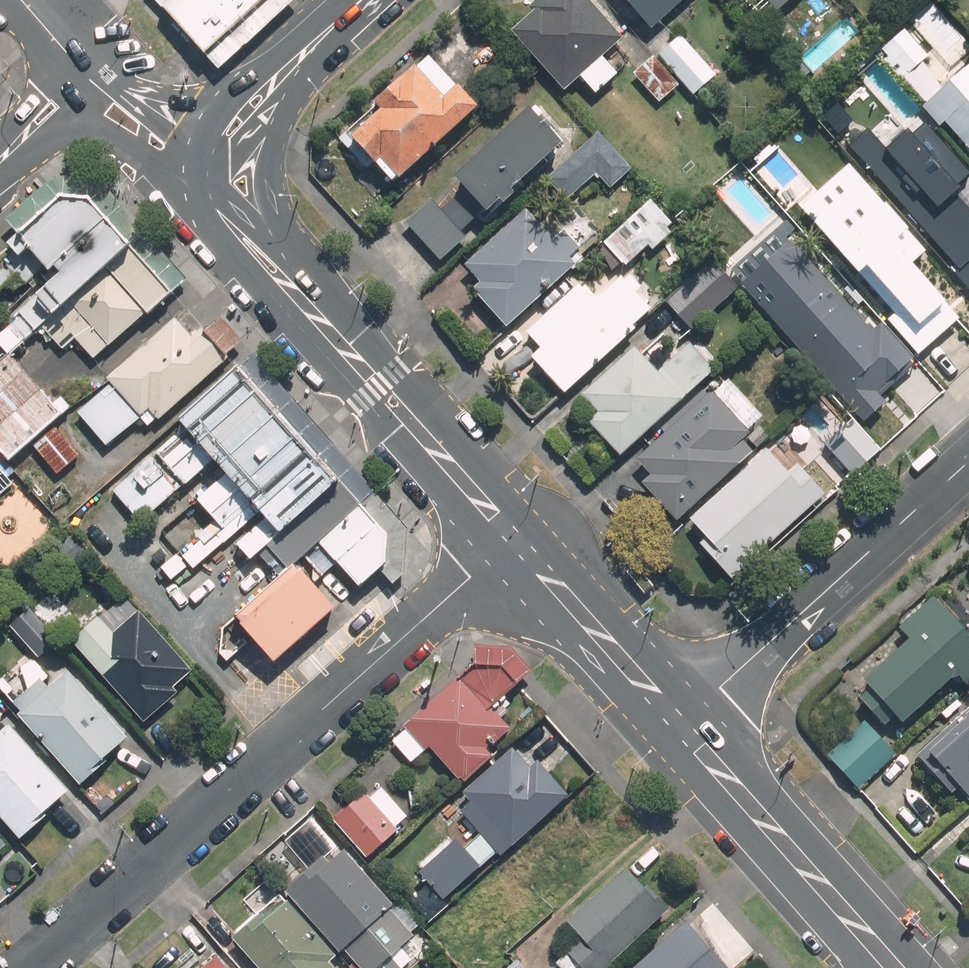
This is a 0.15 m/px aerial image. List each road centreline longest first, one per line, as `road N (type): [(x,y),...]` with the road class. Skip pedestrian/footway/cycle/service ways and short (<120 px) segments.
road 1 (residential): [(32,967),(515,536)]
road 2 (secondary): [(515,536),(252,242),(226,172)]
road 3 (residential): [(968,459),(679,723)]
road 4 (secondary): [(893,967),(679,723)]
road 5 (secondary): [(679,723),(515,536)]
road 6 (secondary): [(366,0),(245,110),(226,172)]
road 7 (residential): [(226,172),(141,125),(91,80)]
road 8 (residential): [(91,80),(0,162)]

